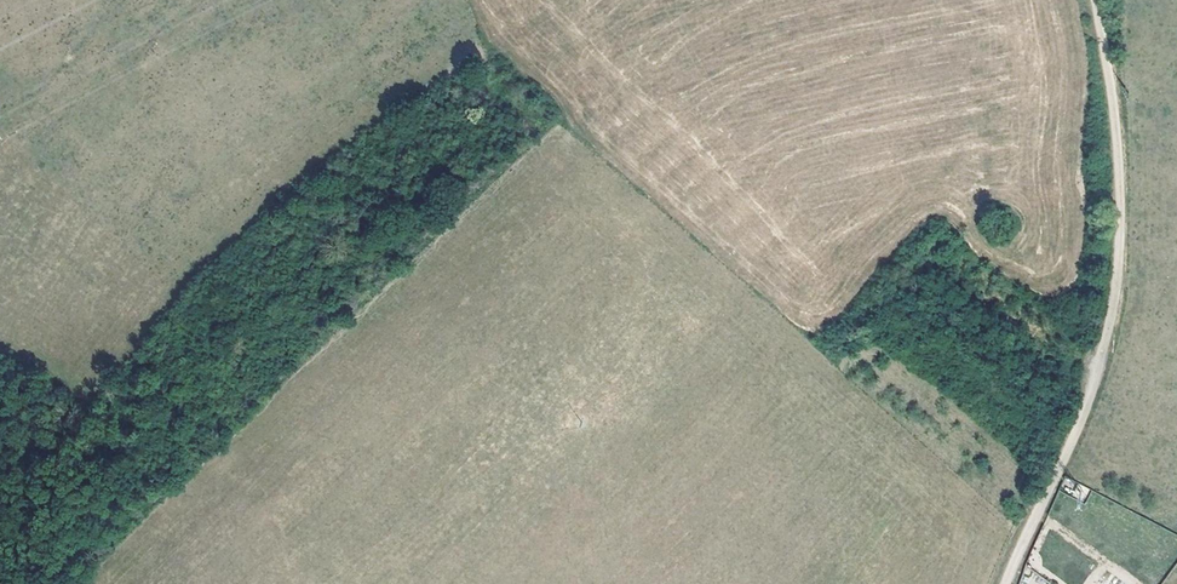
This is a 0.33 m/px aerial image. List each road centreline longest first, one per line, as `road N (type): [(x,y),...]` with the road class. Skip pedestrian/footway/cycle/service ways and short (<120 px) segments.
road 1 (track): [(1064,456),(1102,348),(1115,274),(1116,133),(1097,0)]
road 2 (unclassified): [(1007,583),(1064,456)]

